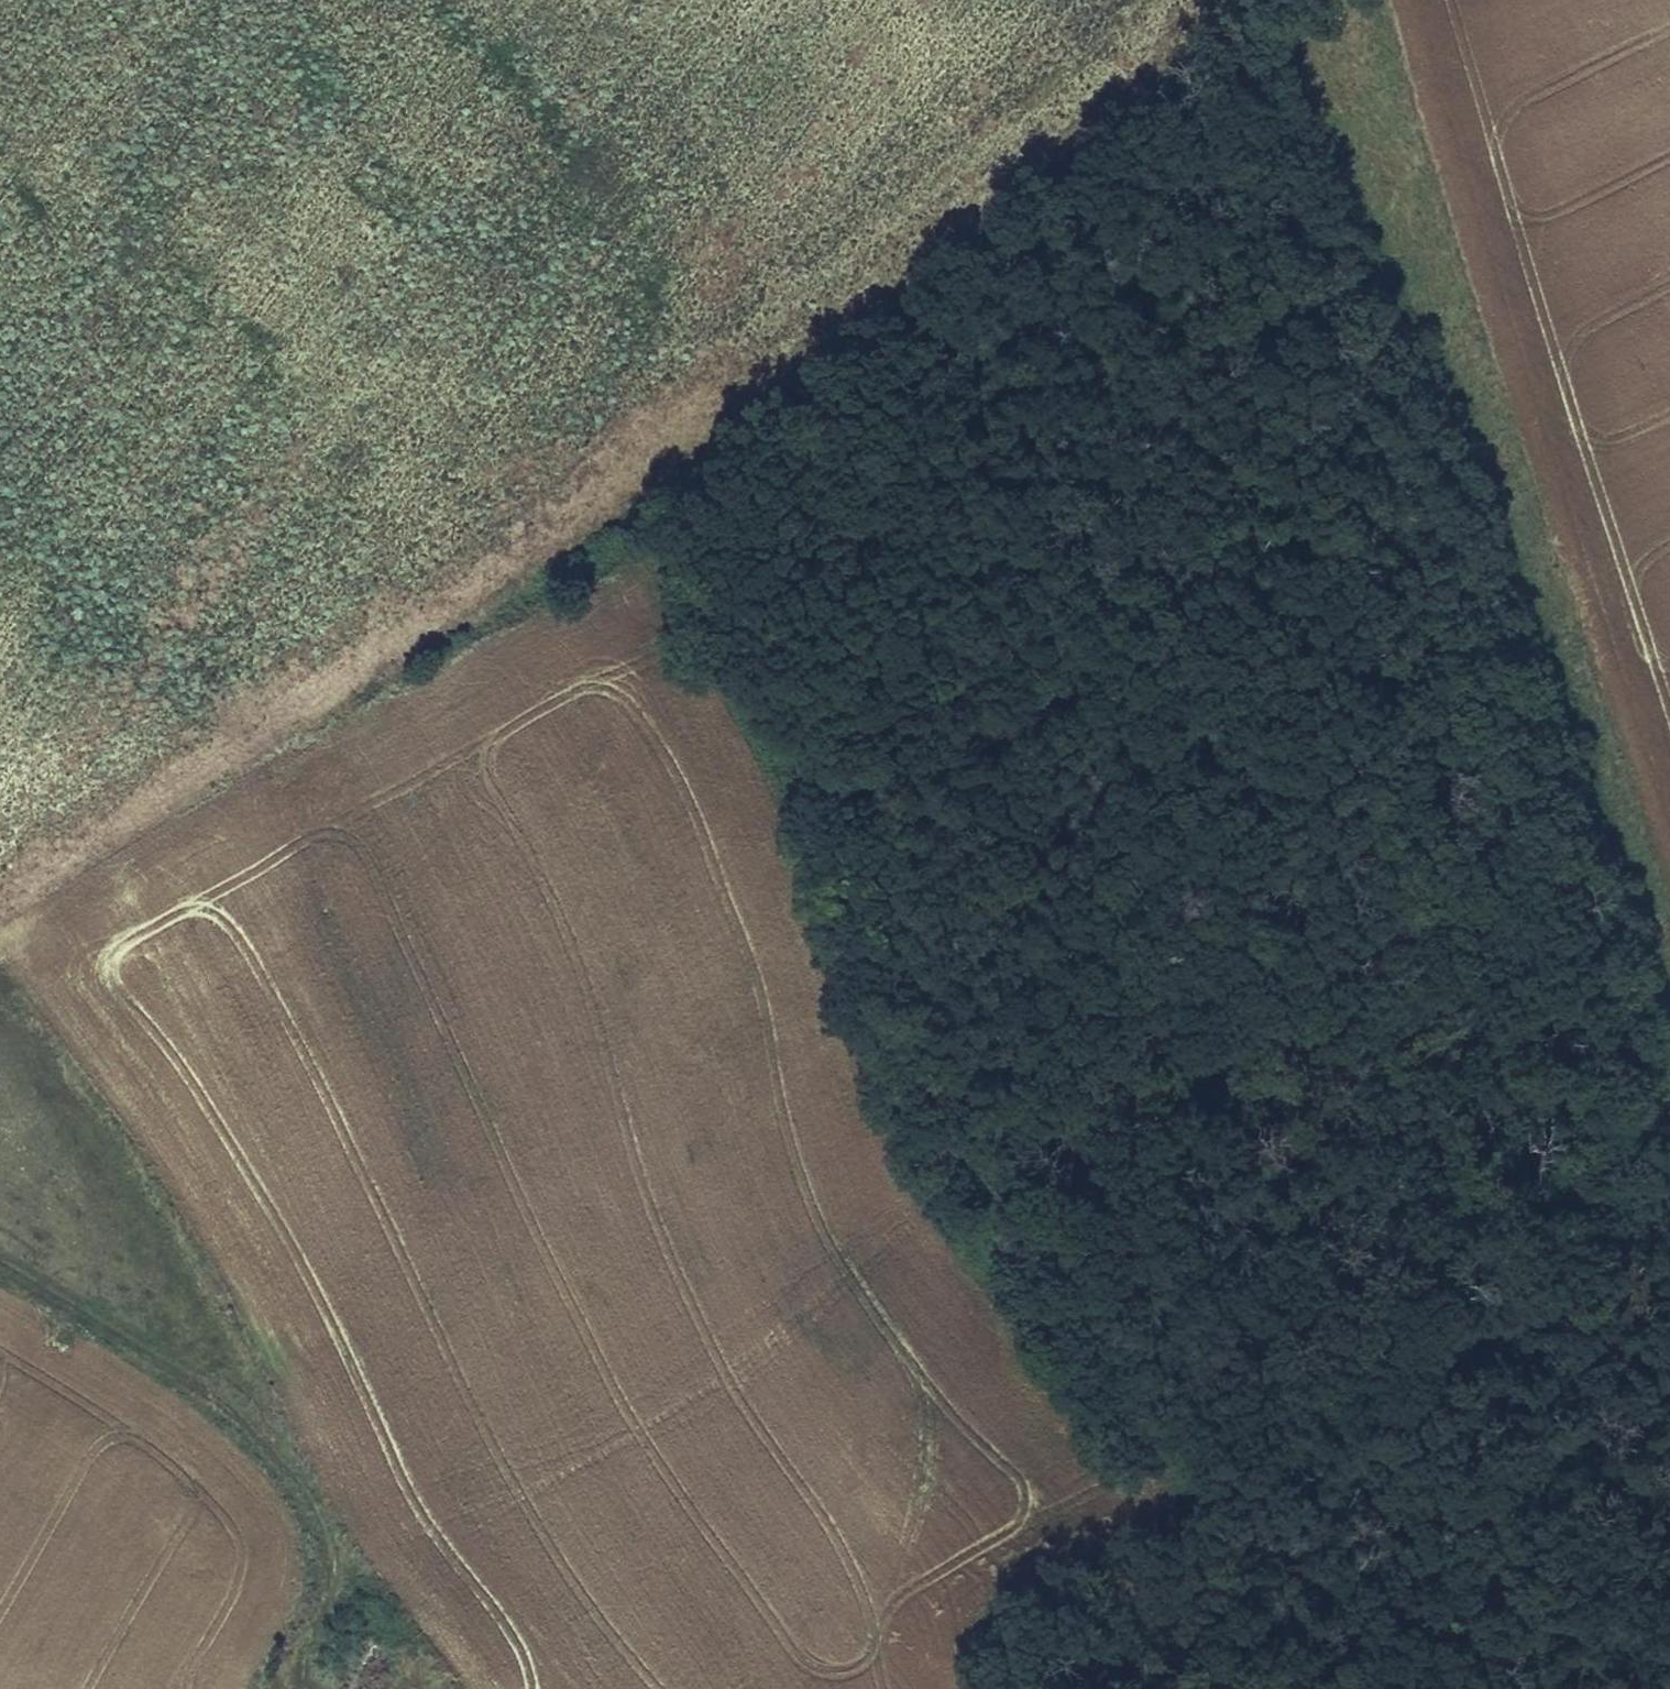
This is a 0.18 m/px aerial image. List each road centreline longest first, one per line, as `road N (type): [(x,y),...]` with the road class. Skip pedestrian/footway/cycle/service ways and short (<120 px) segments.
road 1 (track): [(294,1688),(299,1653),(326,1605),(332,1572),(331,1538),(287,1459),(207,1389),(0,1269)]

